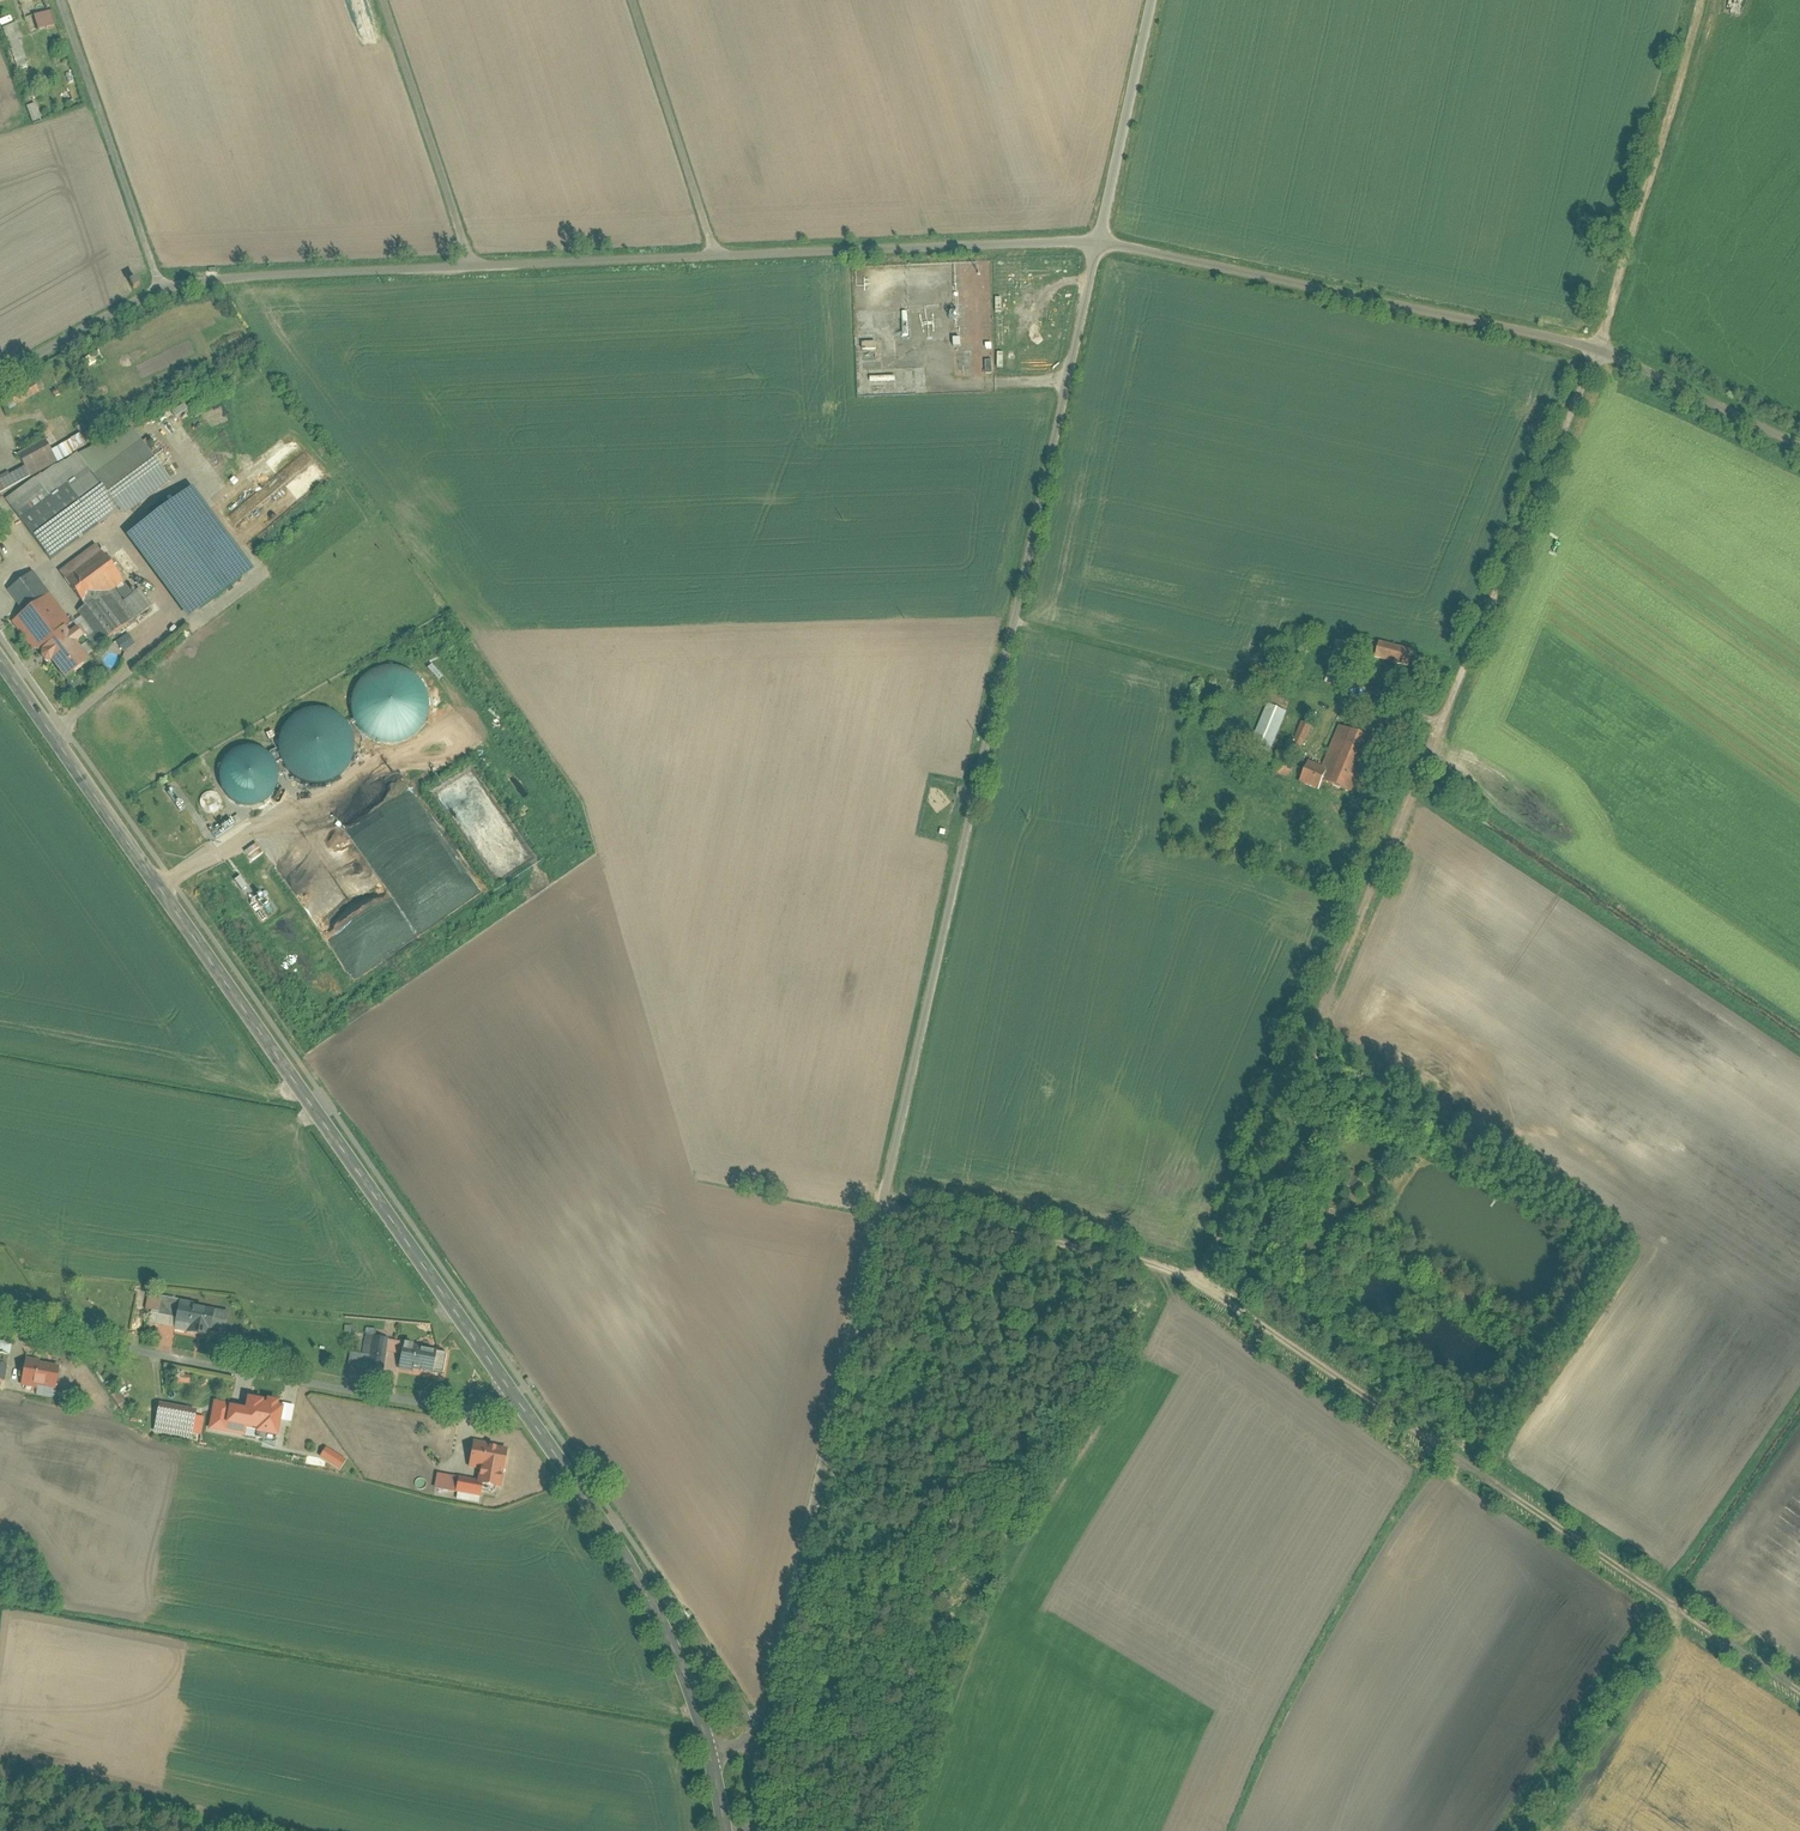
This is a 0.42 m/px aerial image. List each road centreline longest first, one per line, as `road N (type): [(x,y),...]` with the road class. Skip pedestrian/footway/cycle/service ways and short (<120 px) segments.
road 1 (unclassified): [(1097,242),(770,1708),(749,1738)]
road 2 (track): [(882,1201),(1116,1250),(1187,1275),(1799,1692)]
road 3 (tertiary): [(0,664),(511,1394)]
road 4 (unclassified): [(1799,449),(1594,350),(1097,242)]
road 5 (track): [(1187,1275),(1428,714)]
road 6 (residential): [(0,1323),(468,1409),(511,1394)]
road 7 (tertiary): [(511,1394),(658,1619),(711,1757)]
road 8 (unclassified): [(1097,242),(711,255)]
road 9 (track): [(1594,350),(1694,0)]
road 10 (unclassified): [(467,266),(154,284)]
road 11 (unclassified): [(154,284),(59,0)]
road 12 (unclassified): [(467,266),(377,0)]
road 13 (unclassified): [(627,0),(711,255)]
road 14 (unclassified): [(1151,0),(1097,242)]
road 15 (unclassified): [(711,255),(467,266)]
road 16 (unclassified): [(154,284),(0,365)]

